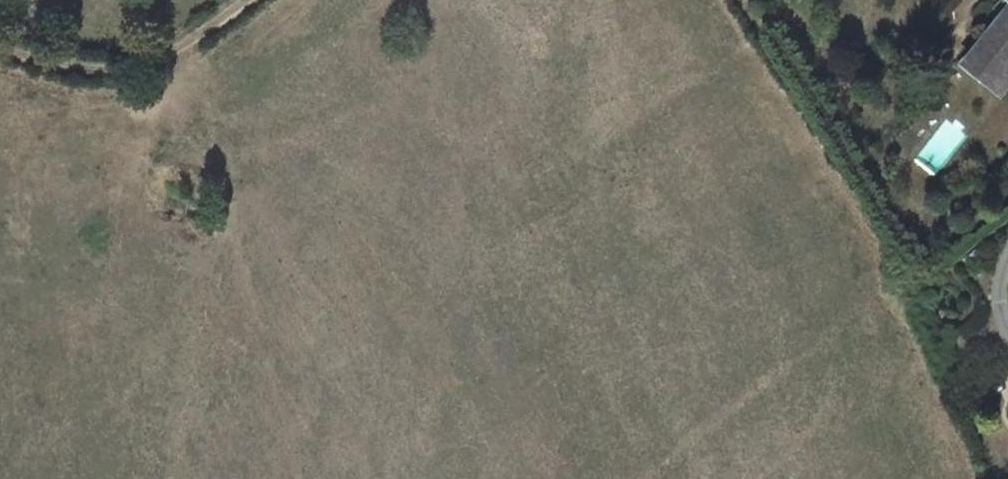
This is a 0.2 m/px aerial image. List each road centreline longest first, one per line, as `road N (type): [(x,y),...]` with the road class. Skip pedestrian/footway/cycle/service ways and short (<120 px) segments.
road 1 (track): [(0,41),(43,63),(143,66),(186,44),(240,0)]

